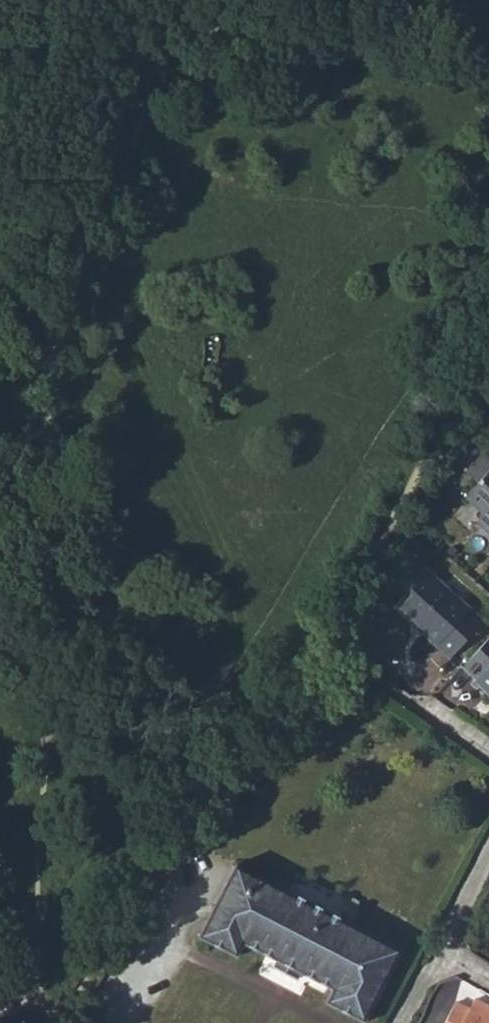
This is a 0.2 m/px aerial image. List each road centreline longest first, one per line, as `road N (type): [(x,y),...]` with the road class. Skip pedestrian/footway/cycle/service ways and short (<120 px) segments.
road 1 (residential): [(488,755),(335,654)]

